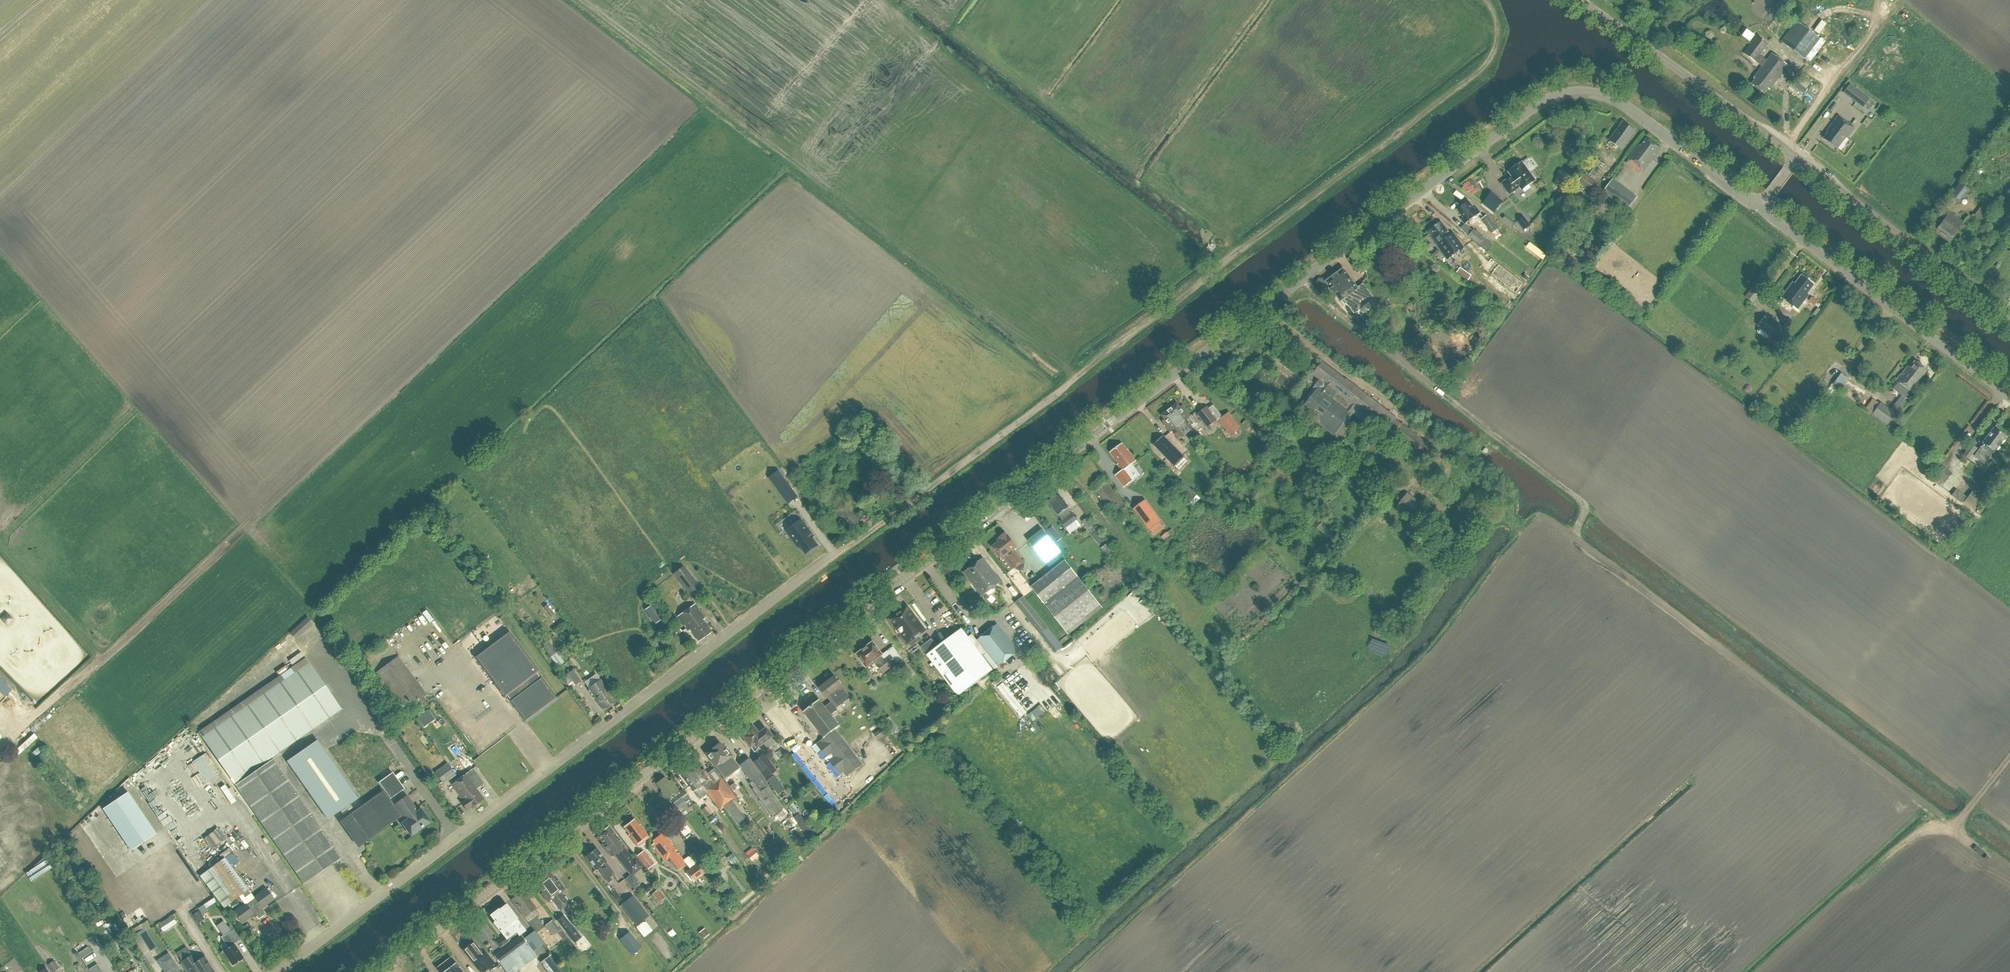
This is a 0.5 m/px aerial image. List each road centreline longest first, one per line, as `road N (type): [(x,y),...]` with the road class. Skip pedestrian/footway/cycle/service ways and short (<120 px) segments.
road 1 (tertiary): [(382,971),(1325,260),(1539,104),(1581,91)]
road 2 (track): [(1484,0),(1498,42),(1480,74),(883,520)]
road 3 (unclassified): [(274,971),(883,520)]
road 4 (tertiary): [(2009,396),(1760,206)]
road 5 (unclassified): [(2009,318),(1796,158)]
road 6 (tertiary): [(1796,158),(1582,0)]
road 7 (tertiary): [(1760,206),(1622,104),(1581,91)]
road 8 (track): [(1784,149),(1827,88),(1785,54)]

